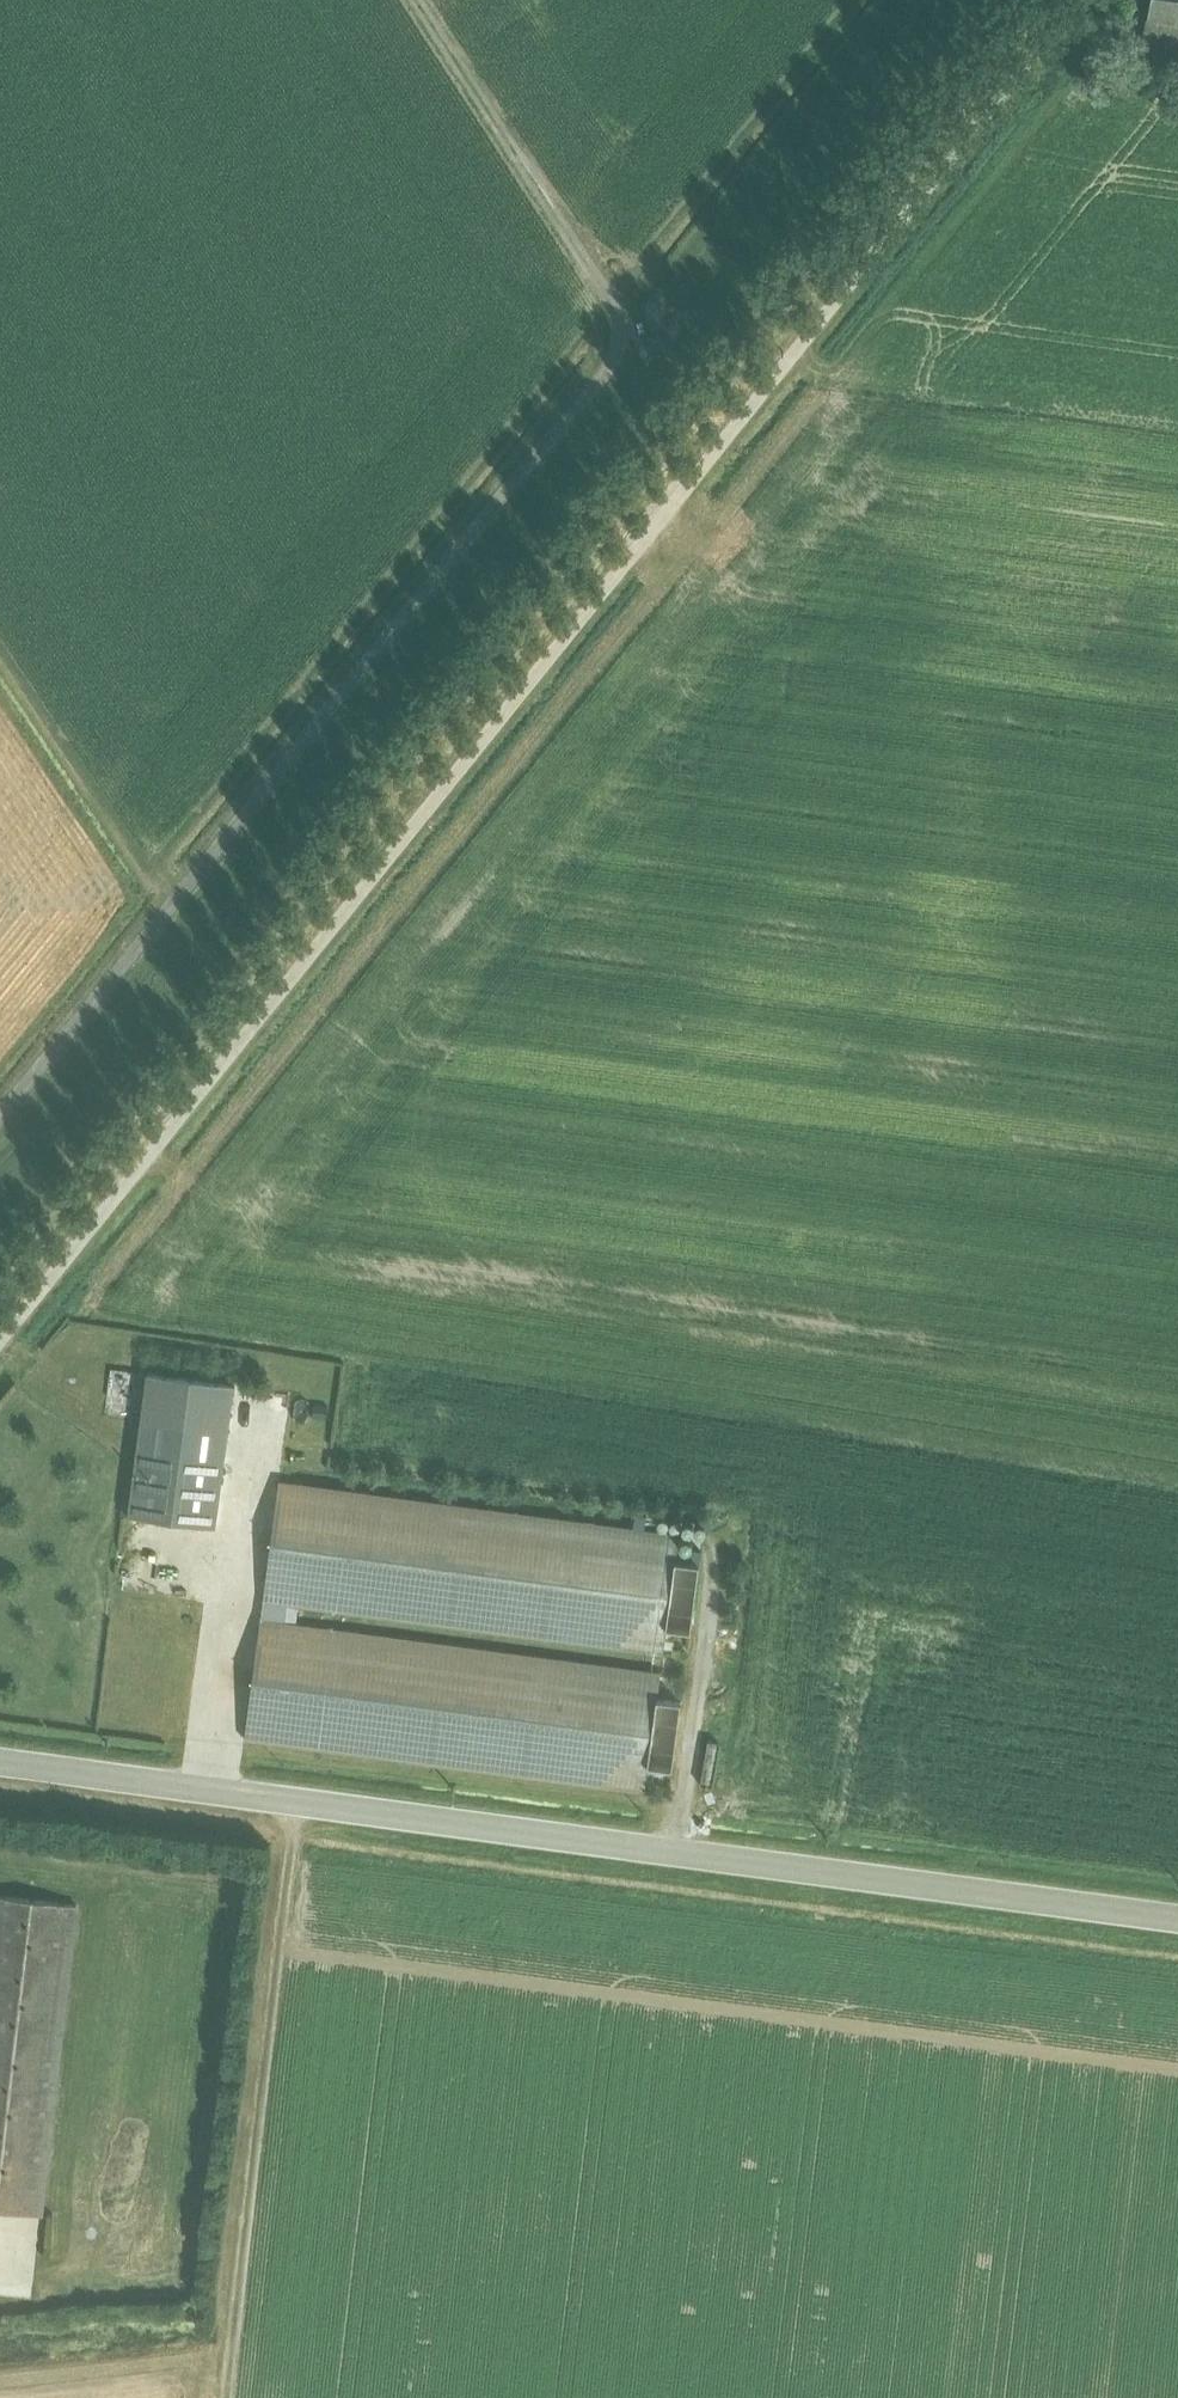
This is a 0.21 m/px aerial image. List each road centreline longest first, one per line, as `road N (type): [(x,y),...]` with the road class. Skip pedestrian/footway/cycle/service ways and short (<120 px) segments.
road 1 (unclassified): [(1079,0),(0,1340)]
road 2 (secondary): [(0,1761),(1177,1918)]

